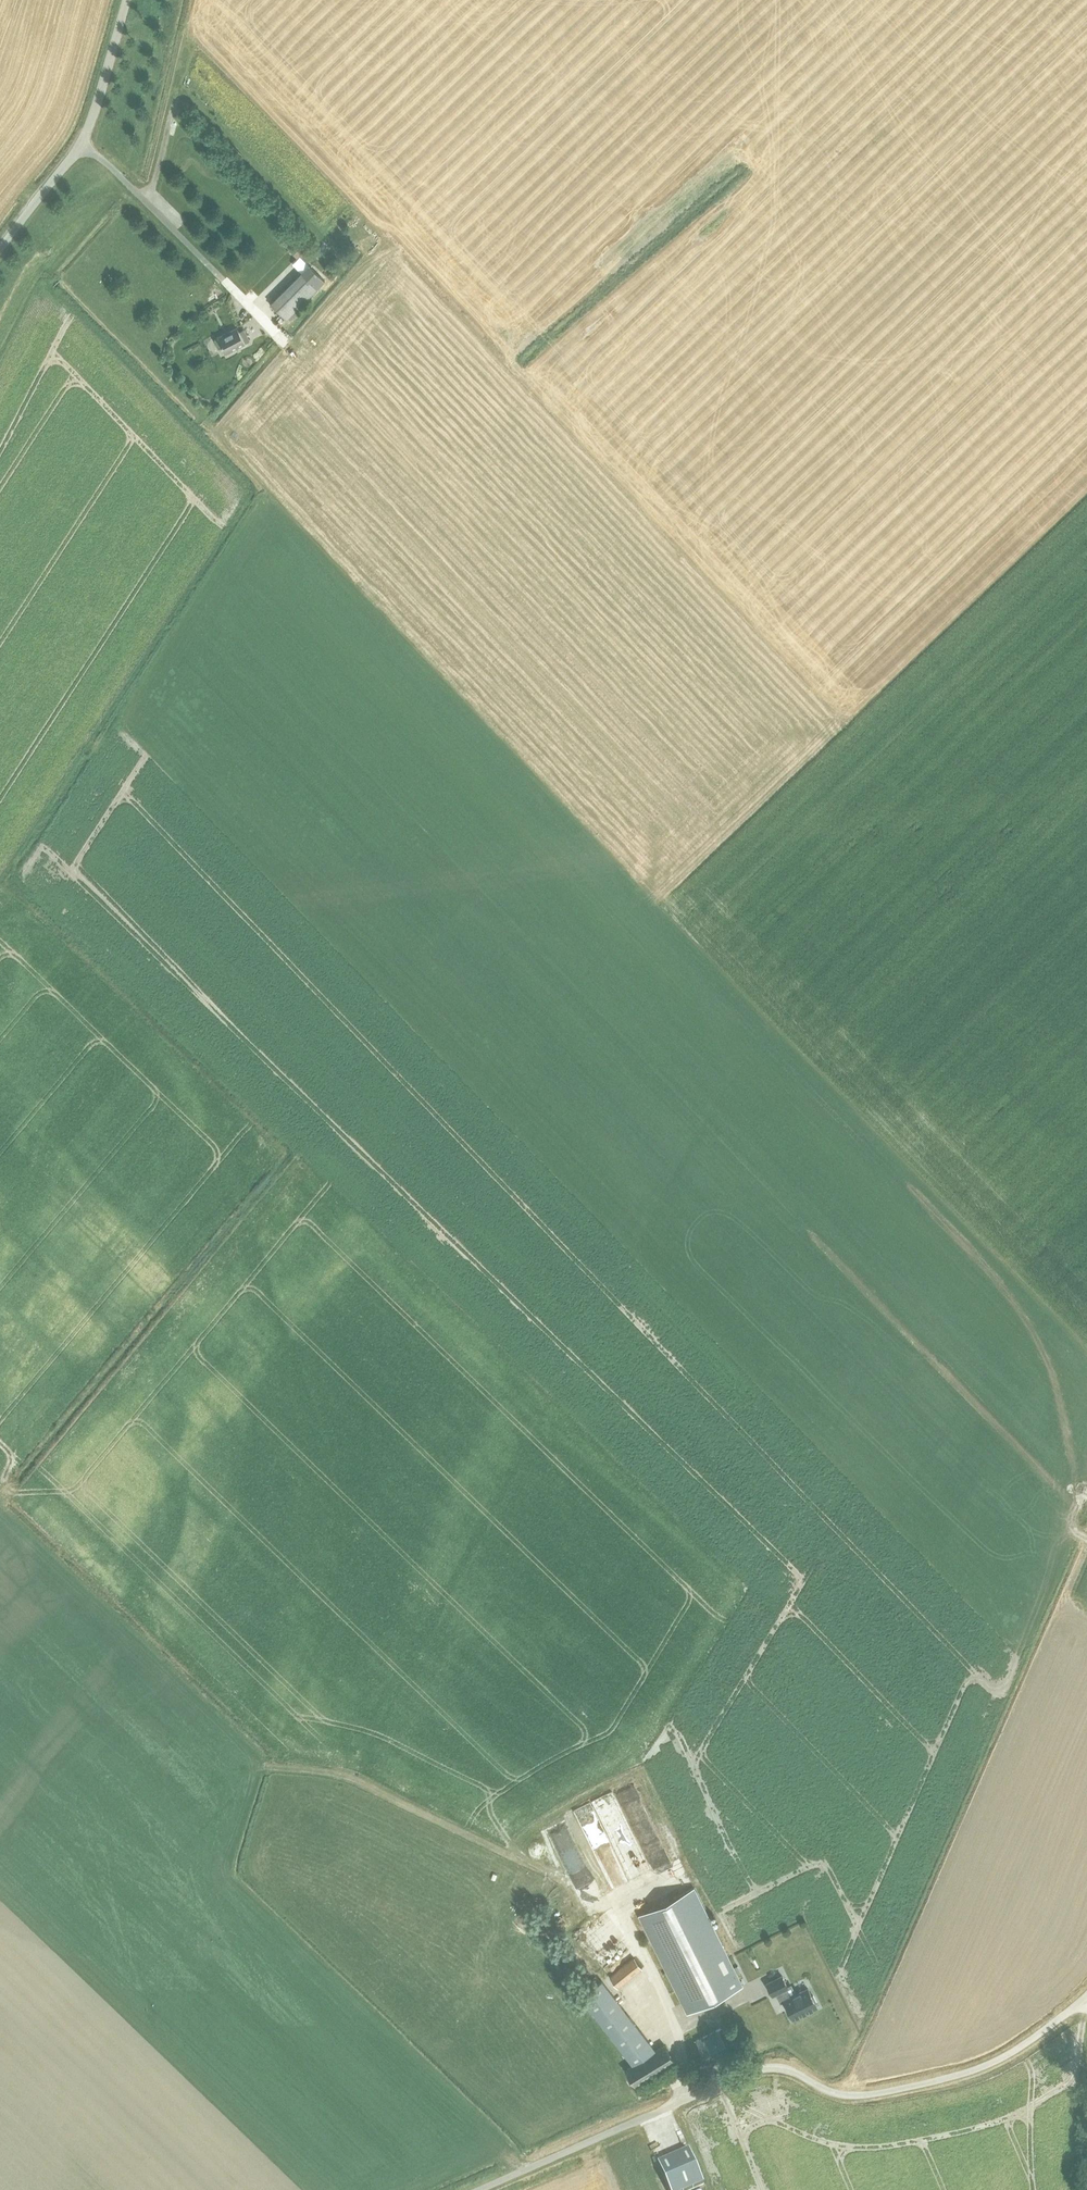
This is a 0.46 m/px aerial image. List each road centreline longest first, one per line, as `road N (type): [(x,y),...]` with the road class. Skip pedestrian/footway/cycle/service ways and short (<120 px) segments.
road 1 (unclassified): [(474,2189),(756,2065),(783,2066),(852,2096),(964,2074),(1016,2052),(1086,1996)]
road 2 (unclassified): [(0,247),(88,132),(124,0)]

